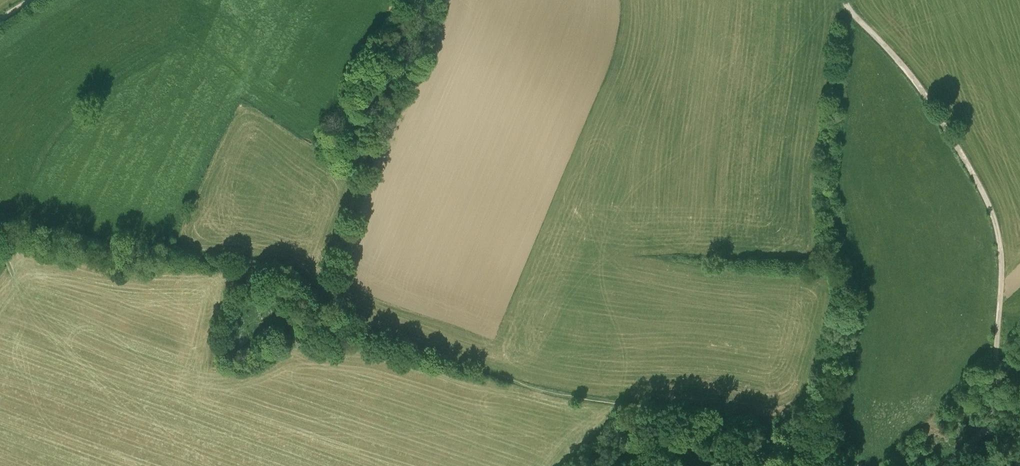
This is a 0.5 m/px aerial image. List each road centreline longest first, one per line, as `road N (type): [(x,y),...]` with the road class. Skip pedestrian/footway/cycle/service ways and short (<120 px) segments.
road 1 (track): [(0,222),(58,244),(284,271),(362,335),(539,390),(689,417),(780,423)]
road 2 (track): [(992,421),(1001,268),(994,218),(921,88),(845,3)]

